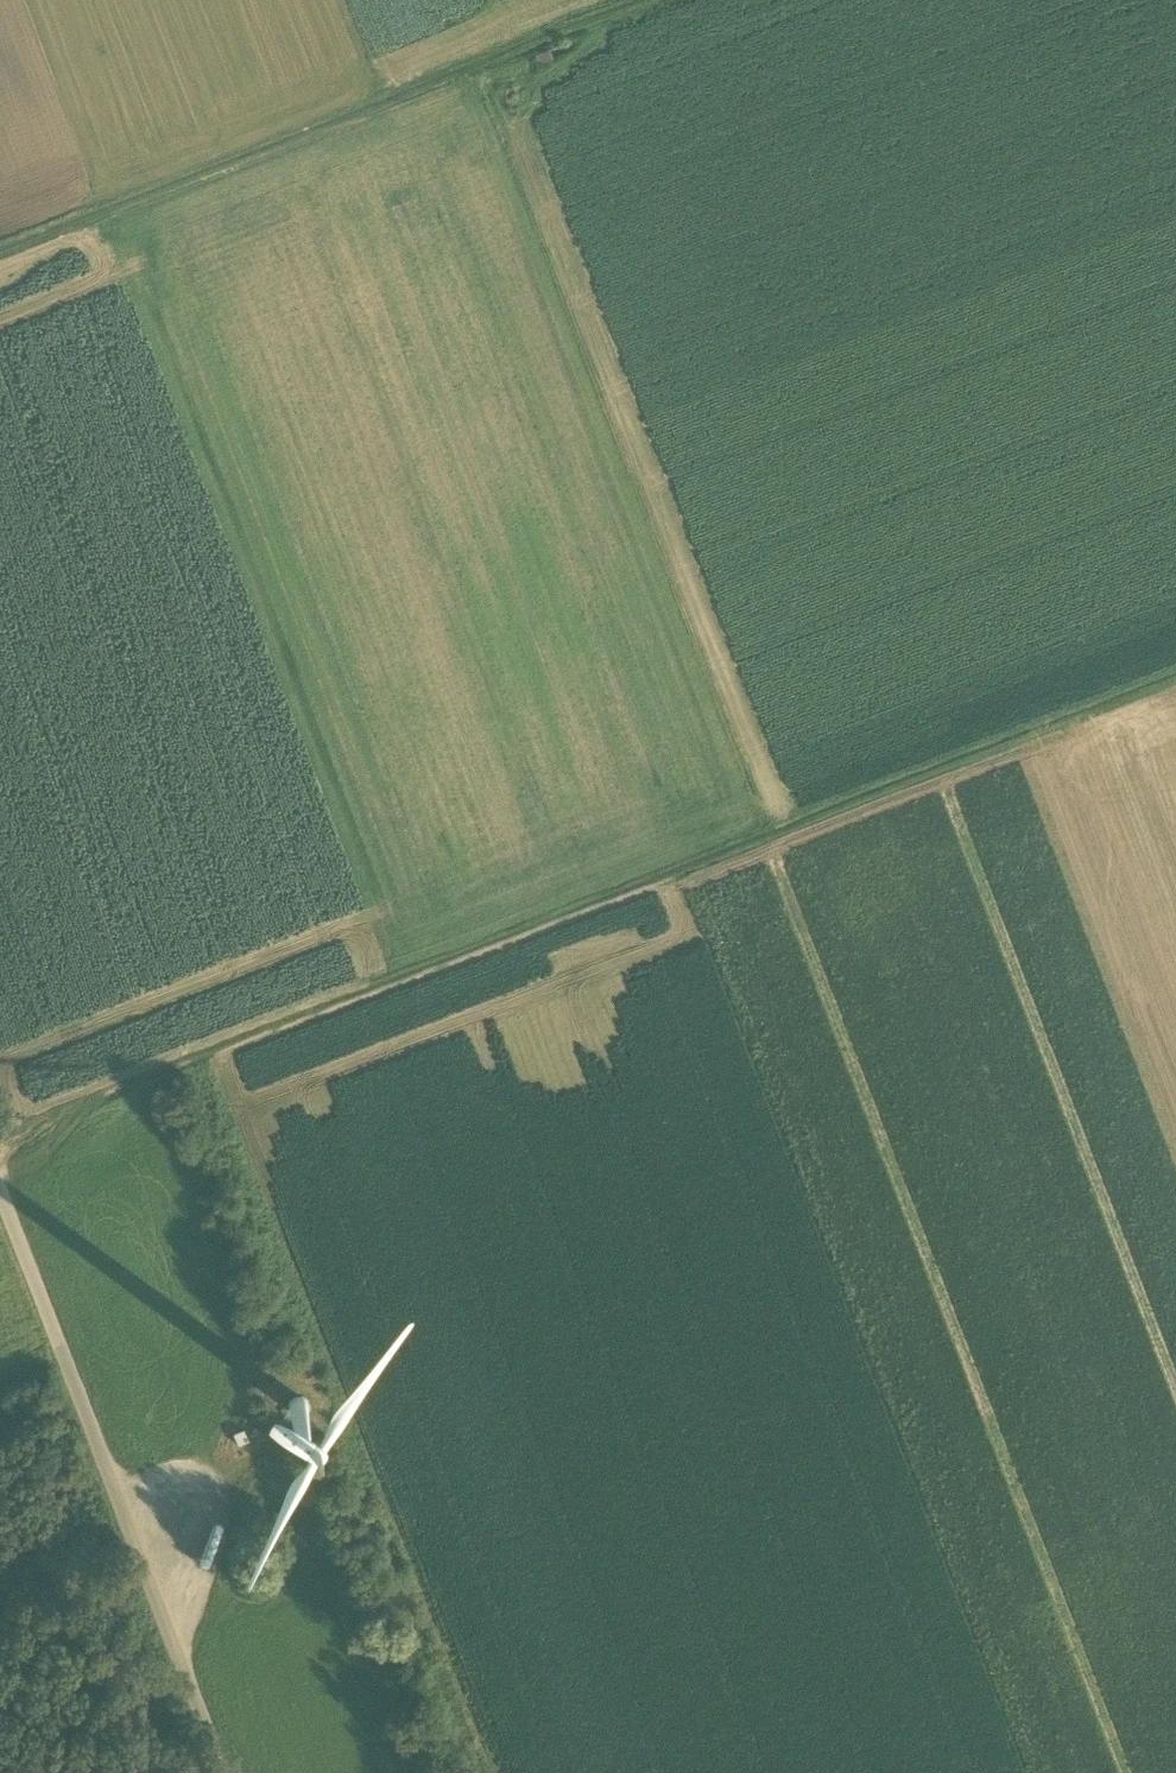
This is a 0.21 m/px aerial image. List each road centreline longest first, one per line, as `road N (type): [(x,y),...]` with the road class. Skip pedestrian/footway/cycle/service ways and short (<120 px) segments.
road 1 (track): [(0,1129),(1175,677)]
road 2 (track): [(651,0),(0,250)]
road 3 (track): [(0,1191),(223,1772)]

